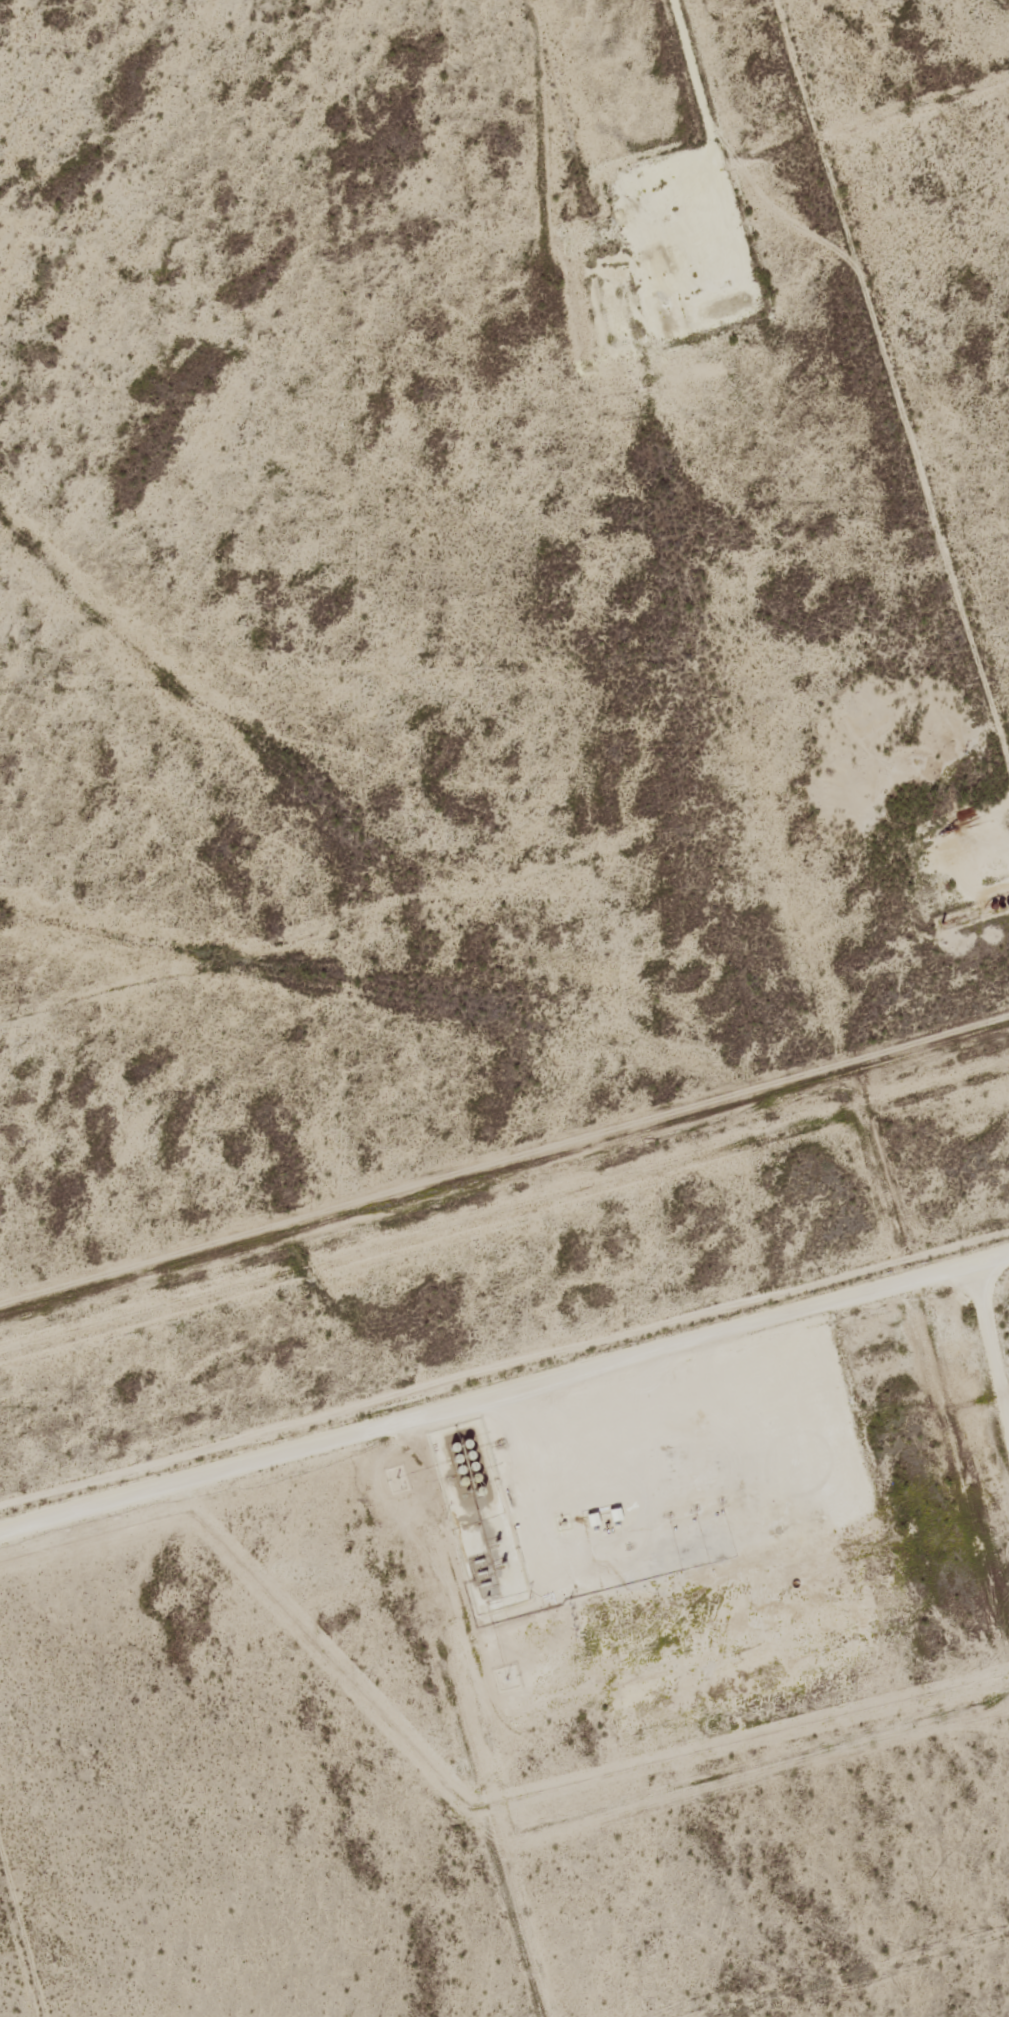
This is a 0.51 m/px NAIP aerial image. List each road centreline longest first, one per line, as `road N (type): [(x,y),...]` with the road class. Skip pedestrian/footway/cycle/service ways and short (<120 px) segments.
road 1 (track): [(1008,1249),(401,1387),(0,1500)]

